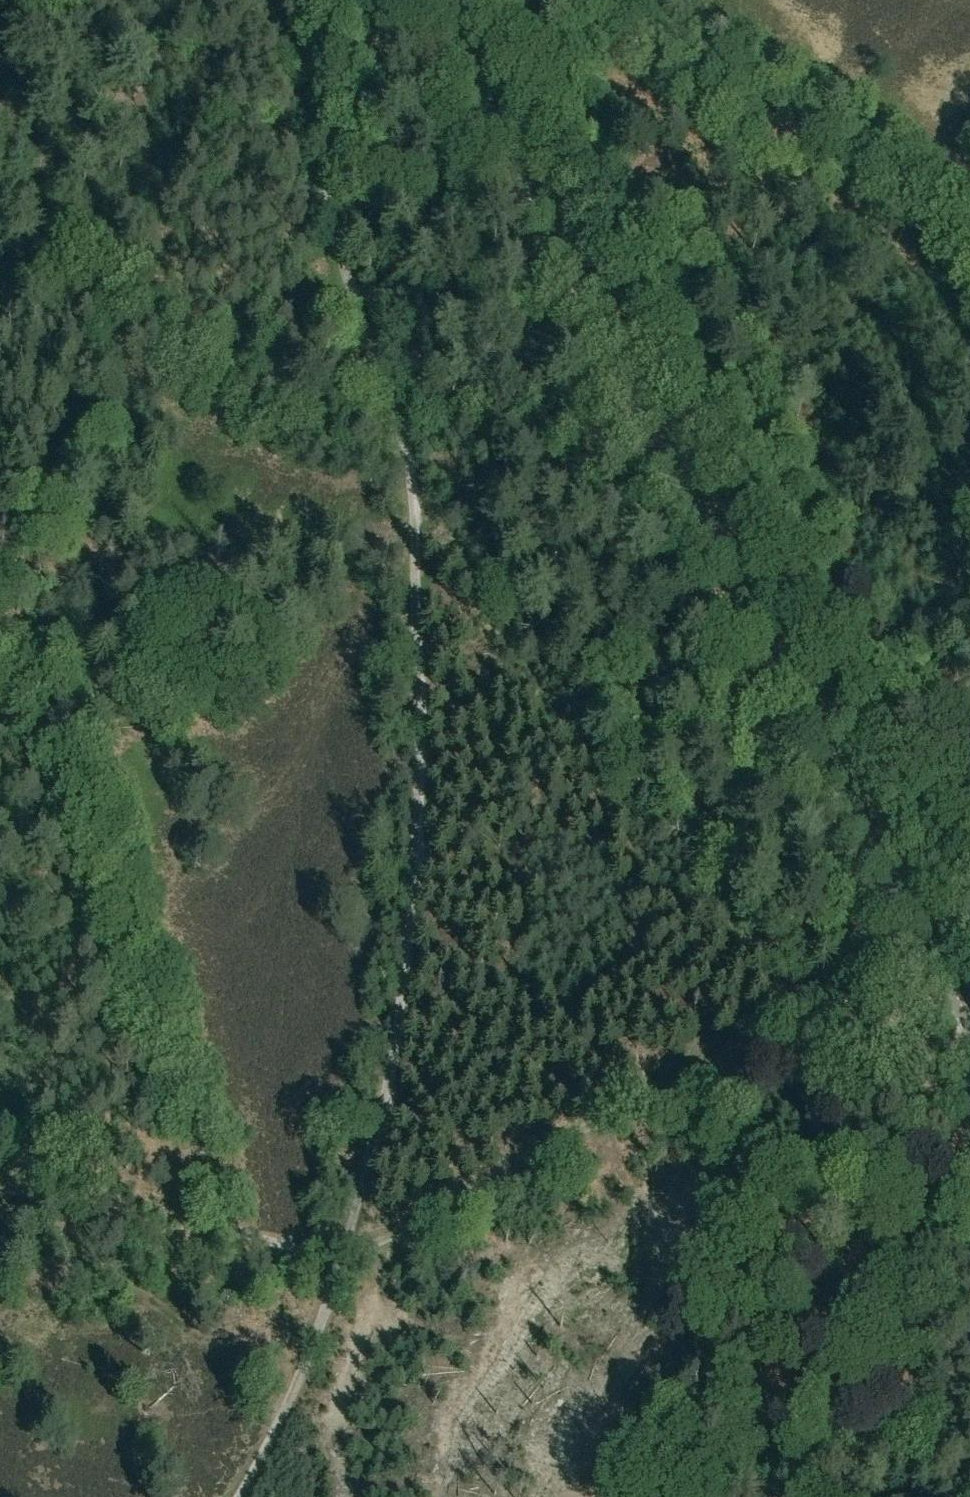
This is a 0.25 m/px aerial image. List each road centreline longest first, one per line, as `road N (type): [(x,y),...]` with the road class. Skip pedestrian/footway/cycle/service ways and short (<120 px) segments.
road 1 (track): [(380,0),(382,12),(315,131),(317,204),(351,337),(404,487),(411,531),(416,624),(398,837),(342,1256),(223,1496)]
road 2 (track): [(0,661),(59,712),(201,1206),(230,1224),(342,1256),(969,909)]
road 3 (tertiary): [(969,1106),(422,0)]
road 4 (track): [(969,200),(571,0)]
road 5 (track): [(209,0),(181,17),(160,62),(131,98),(72,95),(0,62)]

